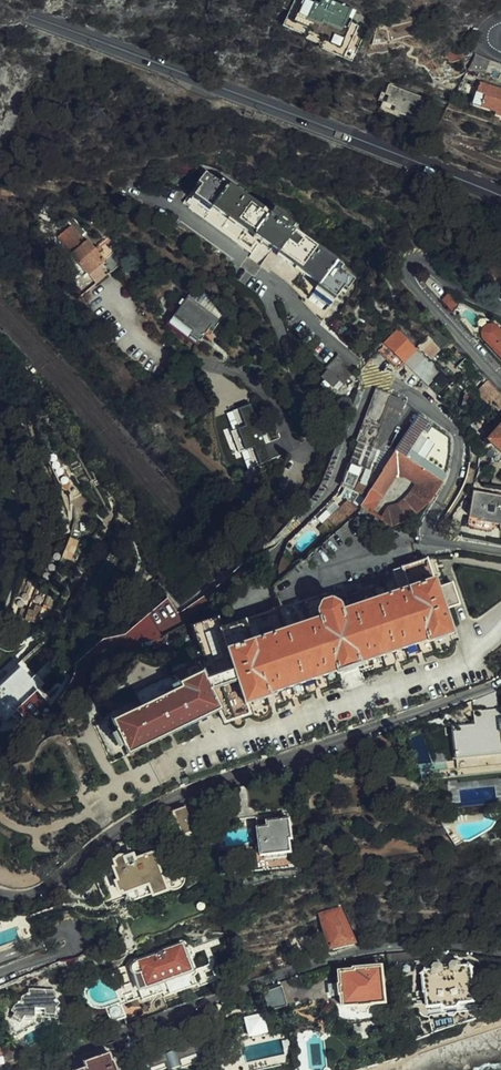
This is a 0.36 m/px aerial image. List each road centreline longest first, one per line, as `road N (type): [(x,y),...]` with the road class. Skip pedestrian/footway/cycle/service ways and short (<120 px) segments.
road 1 (residential): [(500,679),(191,791),(122,826),(41,889),(0,896)]
road 2 (secondary): [(0,12),(201,80),(500,200)]
road 3 (residential): [(35,1069),(350,952),(425,944),(500,952)]
road 4 (residential): [(500,553),(433,541),(428,524),(454,474),(458,440),(452,427),(375,378),(337,483),(274,548)]
road 5 (residential): [(500,382),(415,287),(410,265),(428,263),(457,290),(500,312)]
road 6 (residential): [(0,957),(76,932),(71,949),(0,975)]

